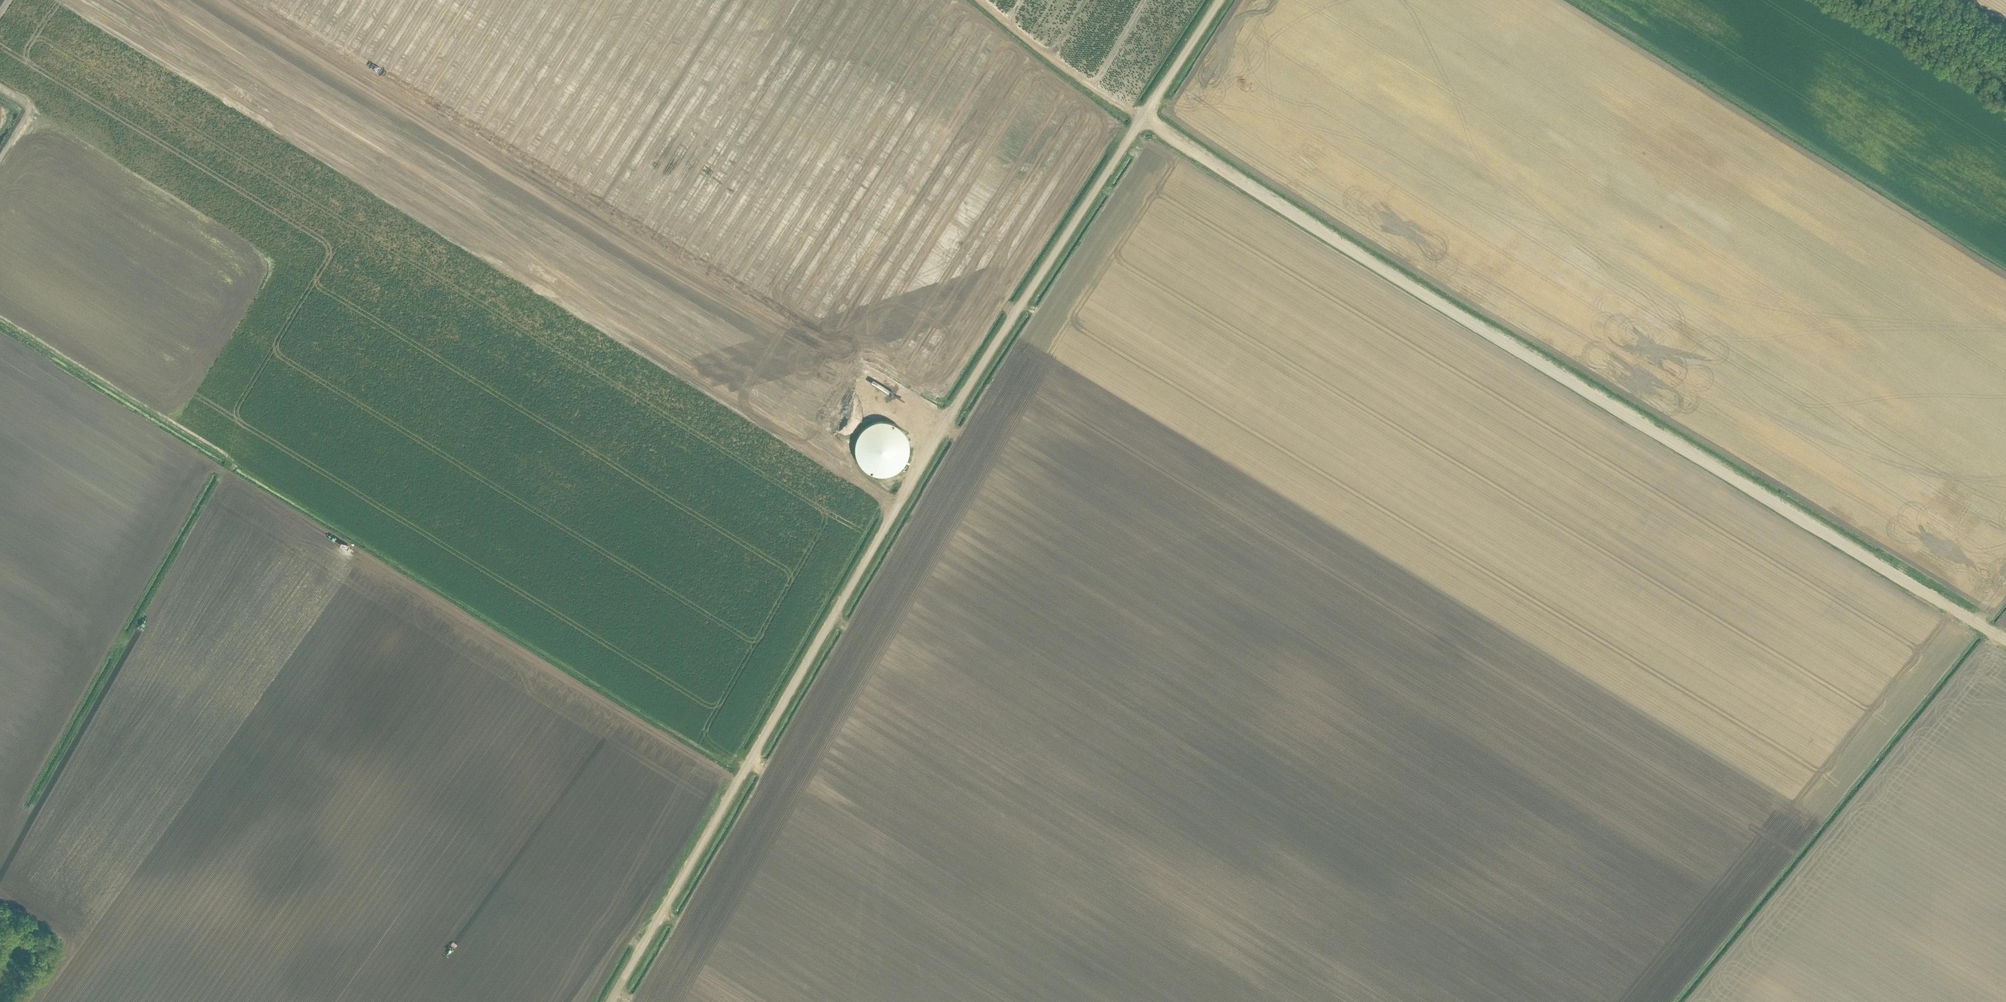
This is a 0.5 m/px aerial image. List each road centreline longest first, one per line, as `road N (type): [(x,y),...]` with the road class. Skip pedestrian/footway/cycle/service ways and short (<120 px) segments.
road 1 (track): [(2005,639),(1346,246),(1050,54),(983,0)]
road 2 (unclassified): [(608,1001),(962,394),(1218,0)]

